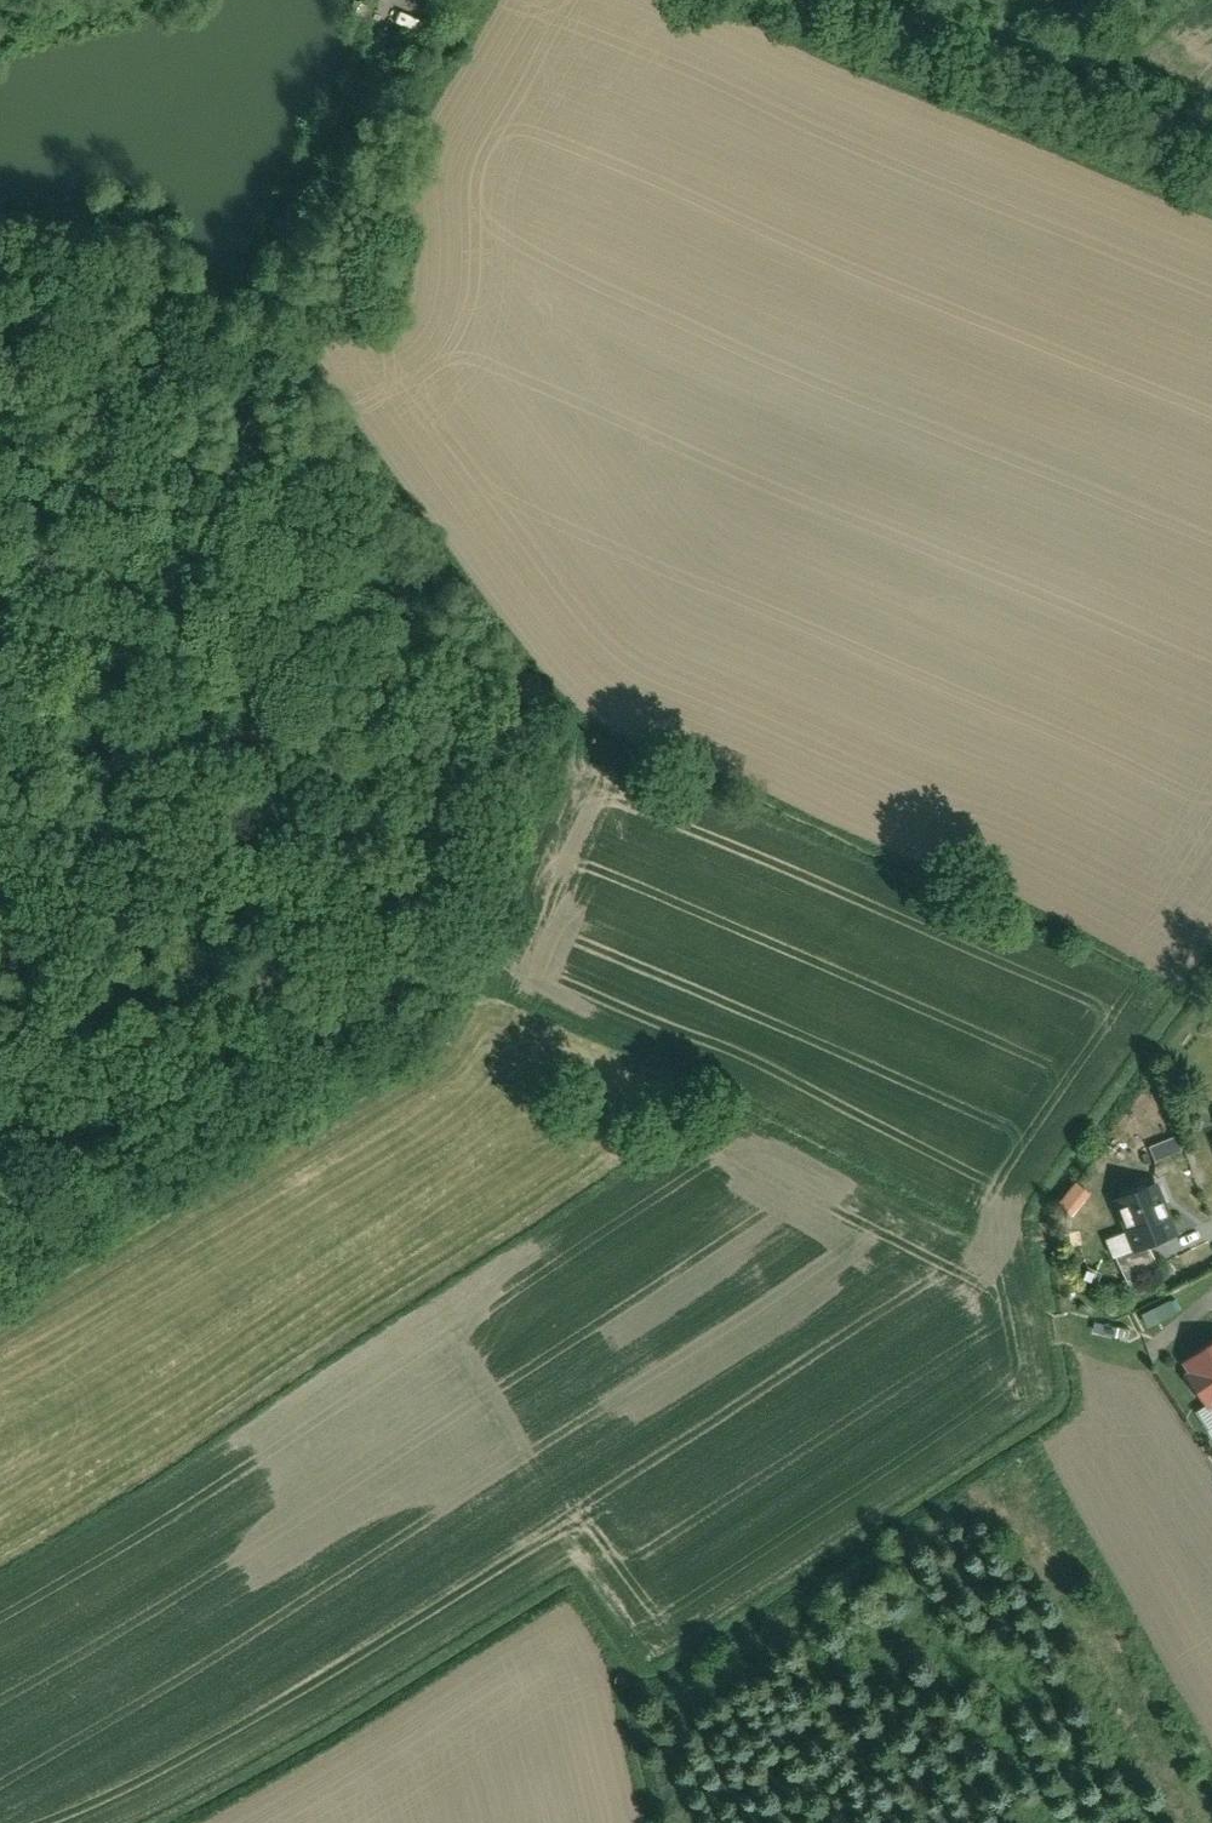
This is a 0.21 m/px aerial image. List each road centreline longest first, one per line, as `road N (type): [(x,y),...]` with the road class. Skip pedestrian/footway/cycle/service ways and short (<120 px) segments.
road 1 (track): [(826,0),(1211,150)]

